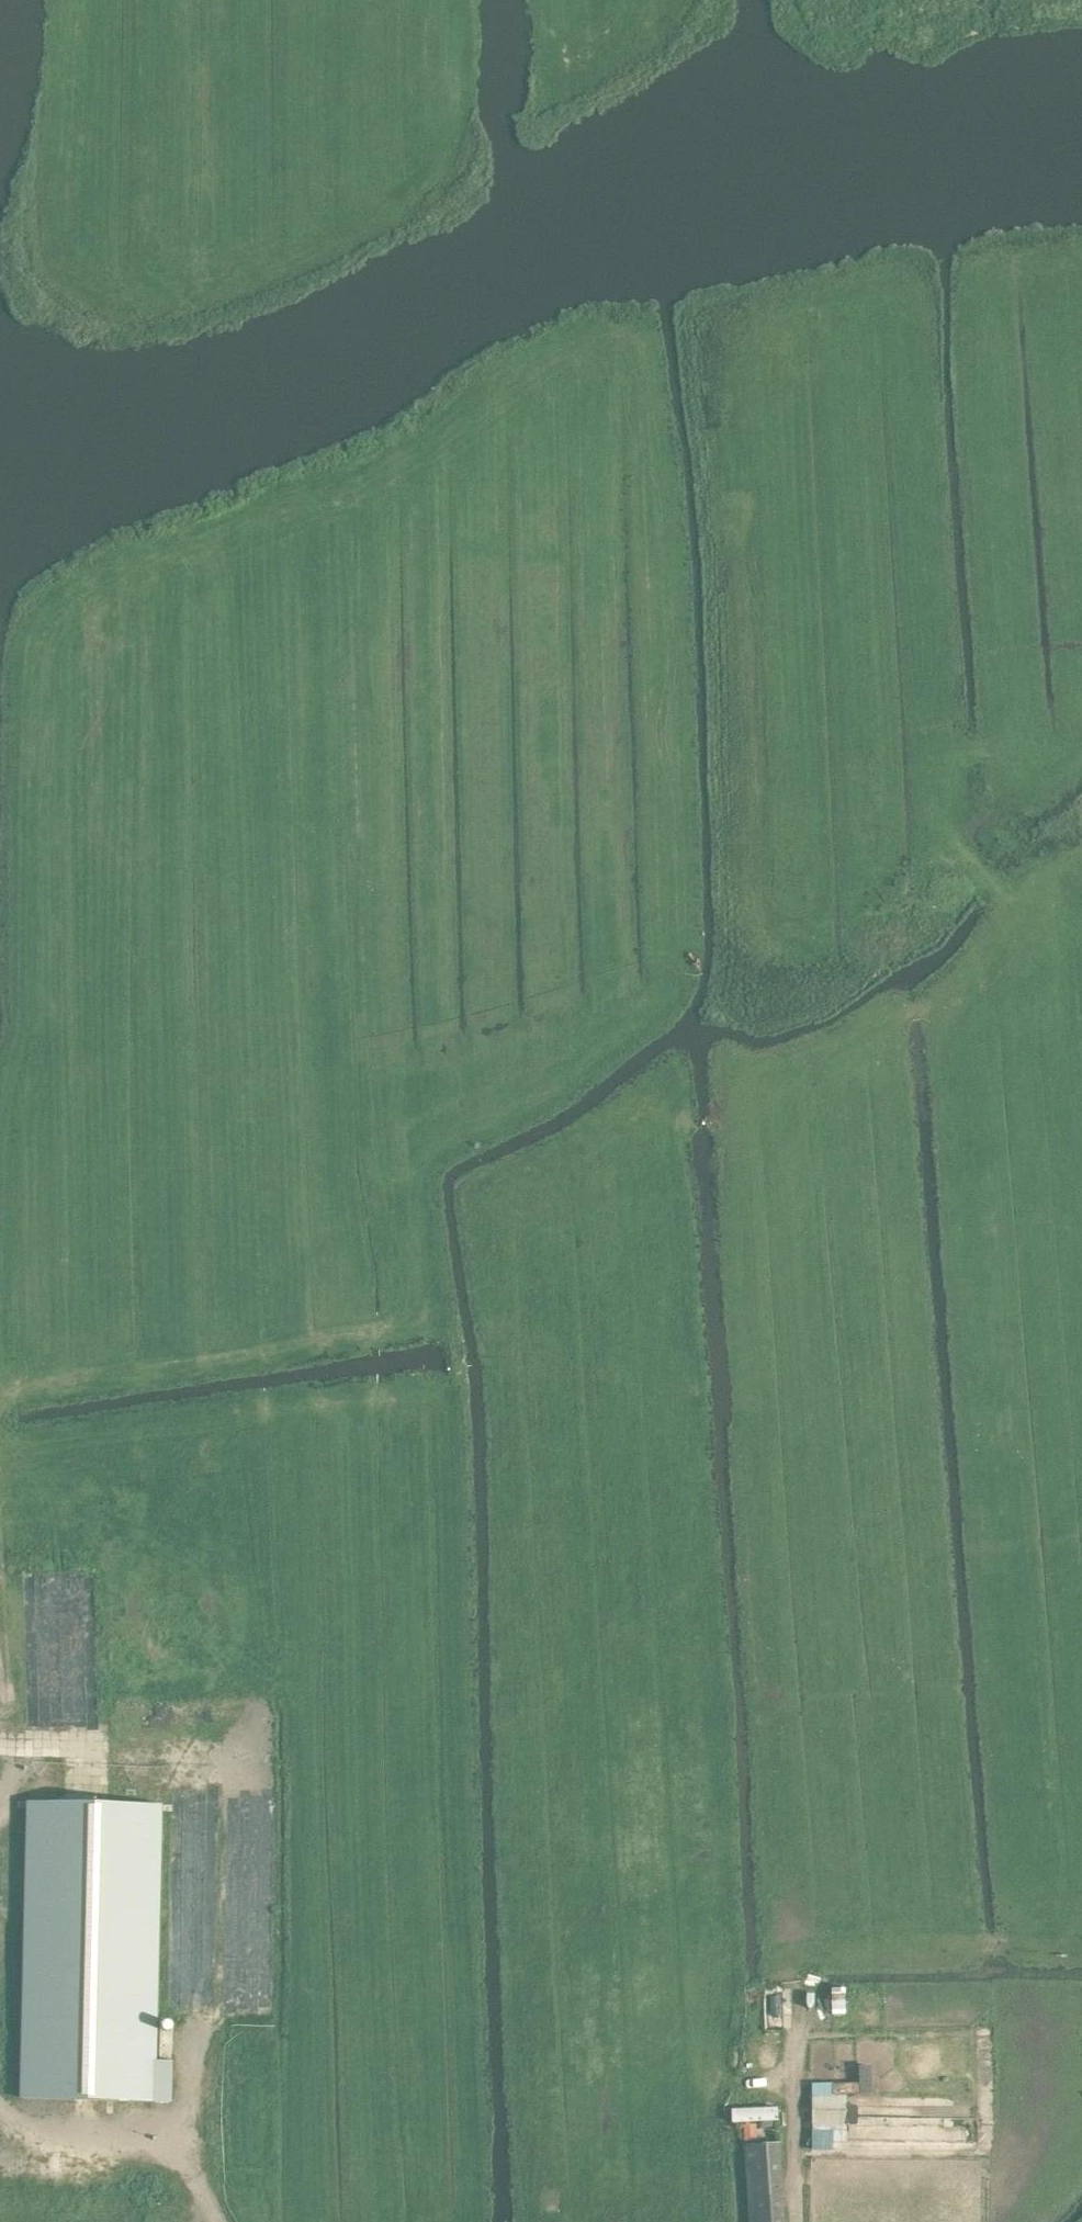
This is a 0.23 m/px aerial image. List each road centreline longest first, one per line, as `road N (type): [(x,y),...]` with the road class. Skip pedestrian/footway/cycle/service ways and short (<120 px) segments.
road 1 (track): [(0,1788),(18,1743),(4,1638)]

